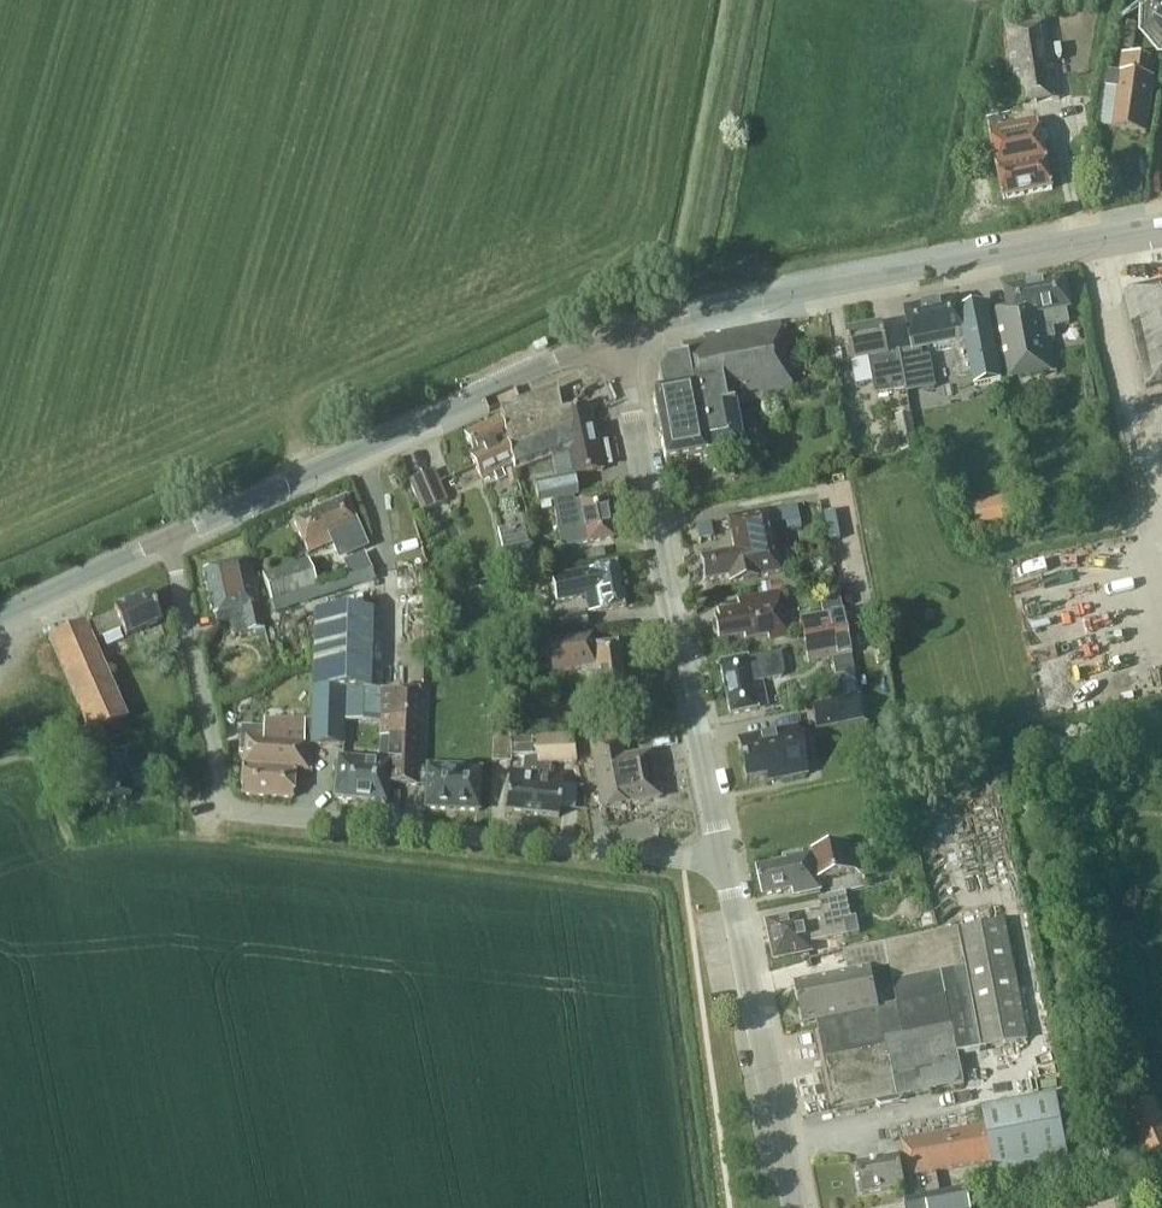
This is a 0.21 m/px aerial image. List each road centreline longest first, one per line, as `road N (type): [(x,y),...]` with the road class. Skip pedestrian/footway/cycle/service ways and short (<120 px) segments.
road 1 (residential): [(721,861),(224,810),(168,535)]
road 2 (tertiary): [(615,334),(690,310),(1161,221)]
road 3 (residential): [(721,861),(615,334)]
road 4 (tertiary): [(168,535),(615,334)]
road 5 (residential): [(794,1207),(721,861)]
road 6 (track): [(690,310),(691,247),(737,0)]
road 7 (tertiary): [(0,617),(168,535)]

